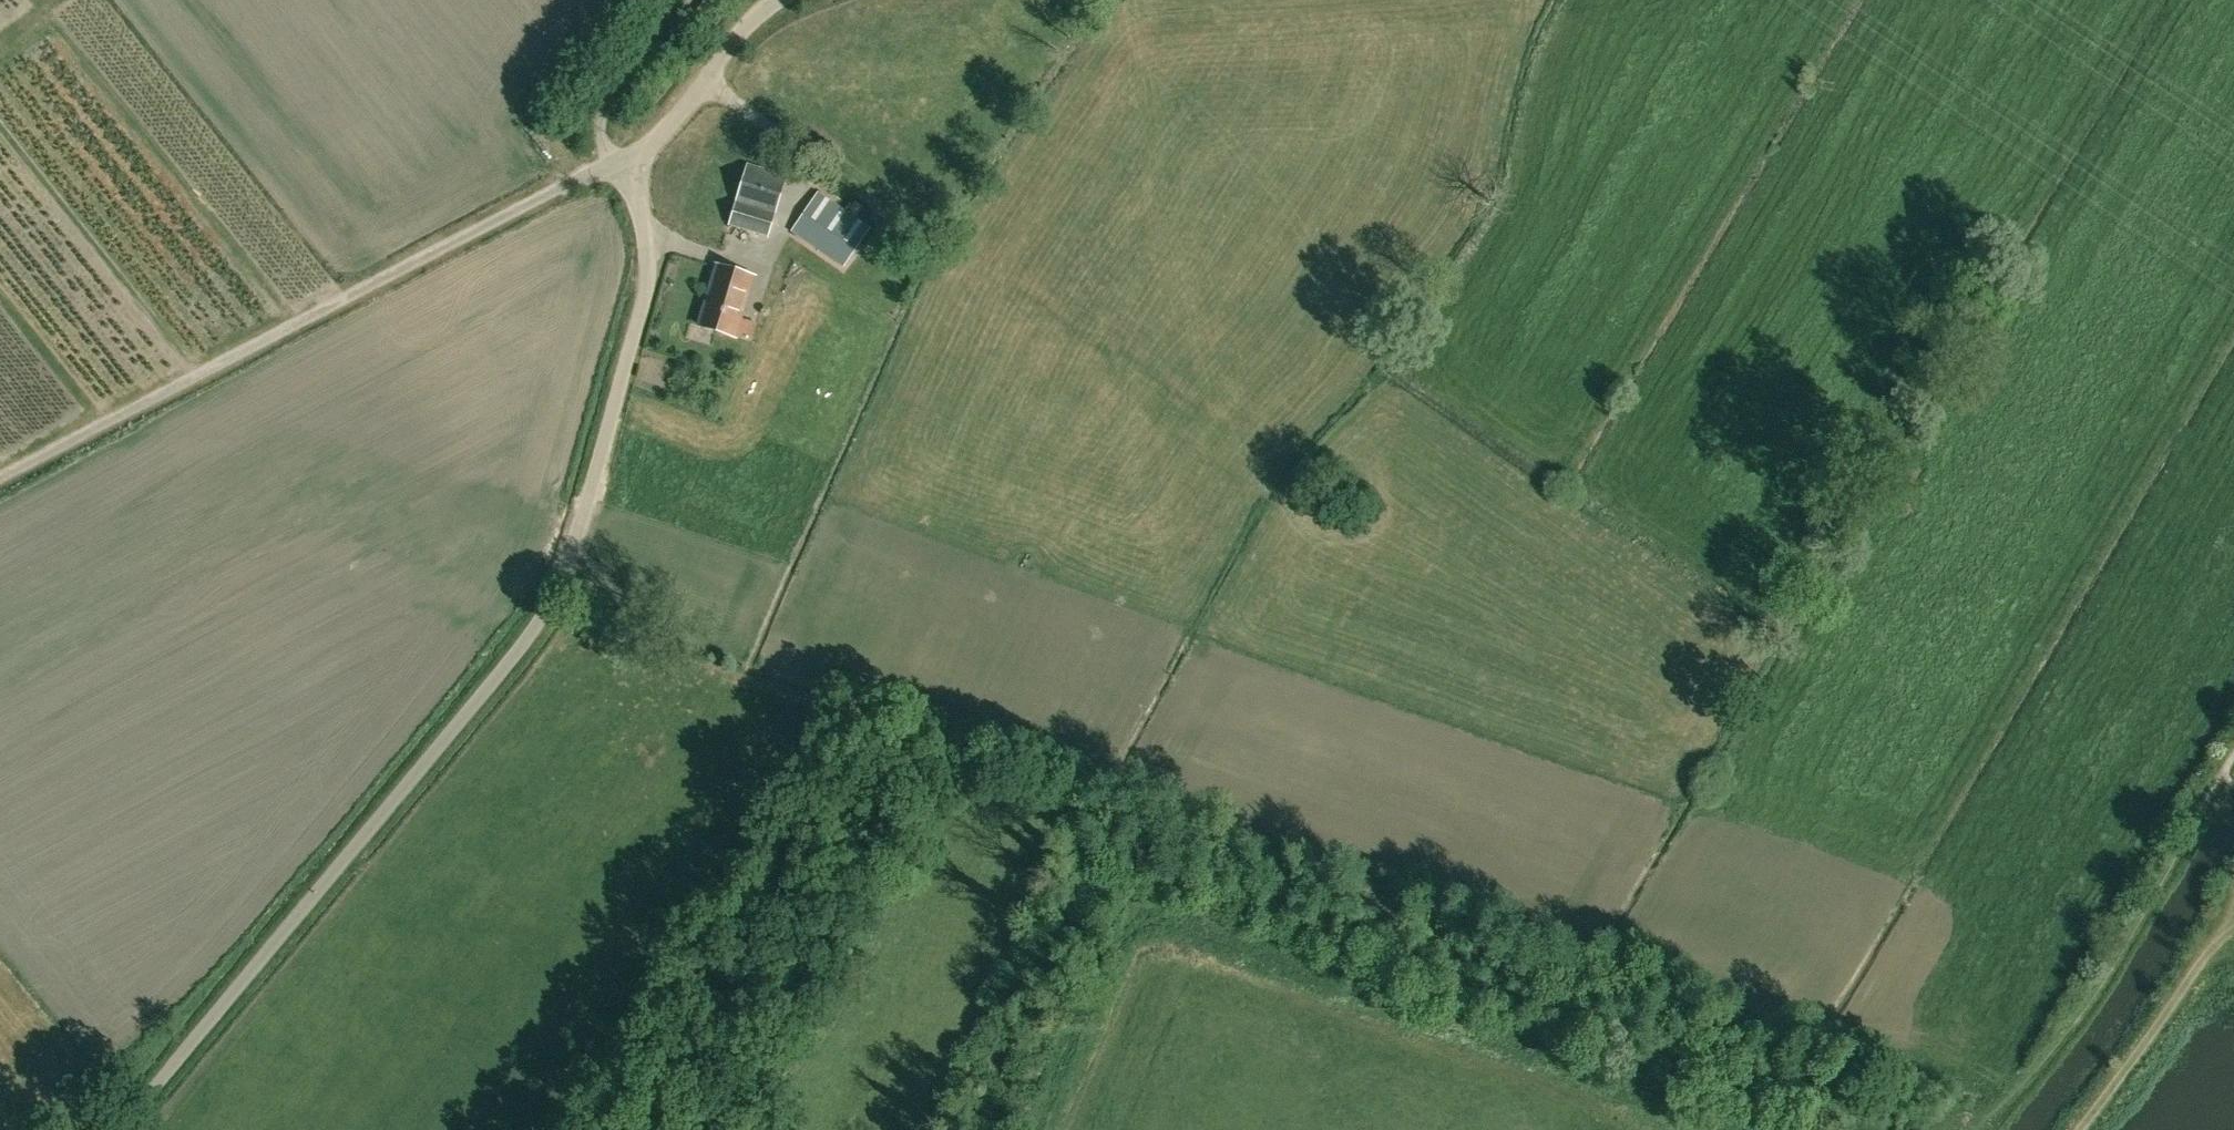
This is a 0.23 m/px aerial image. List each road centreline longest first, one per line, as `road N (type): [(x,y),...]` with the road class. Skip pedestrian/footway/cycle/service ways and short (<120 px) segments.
road 1 (unclassified): [(117,1129),(528,641),(570,565),(647,267),(642,212),(615,162)]
road 2 (unclassified): [(0,478),(423,253),(615,162)]
road 3 (unclassified): [(615,162),(648,146),(705,85),(743,29),(777,0)]
road 4 (unclassified): [(615,162),(603,119),(692,0)]

